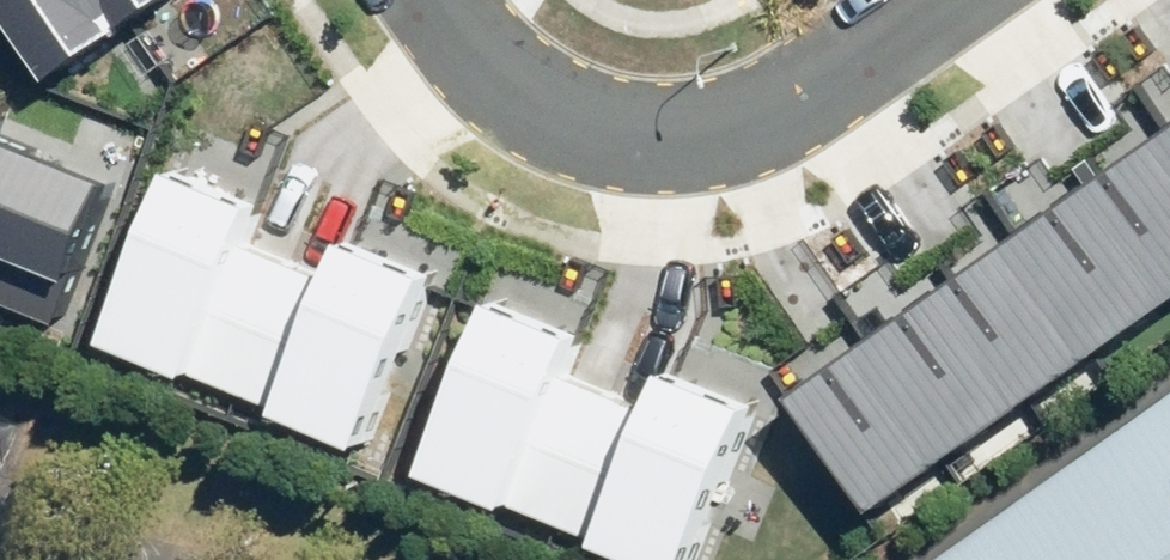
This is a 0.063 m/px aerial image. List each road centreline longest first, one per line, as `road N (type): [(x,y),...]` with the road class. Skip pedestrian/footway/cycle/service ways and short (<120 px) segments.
road 1 (residential): [(899,0),(788,77),(700,115),(612,118),(511,82),(429,0)]

